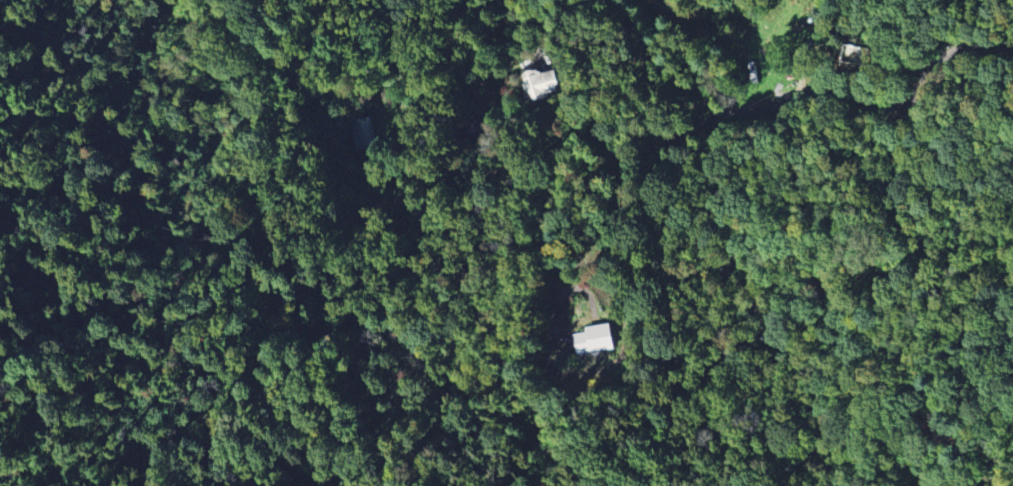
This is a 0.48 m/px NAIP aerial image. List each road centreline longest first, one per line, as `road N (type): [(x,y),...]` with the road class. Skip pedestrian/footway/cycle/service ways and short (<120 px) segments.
road 1 (residential): [(599,0),(713,112),(778,106),(825,90),(898,111),(927,67),(962,44),(1012,45)]

